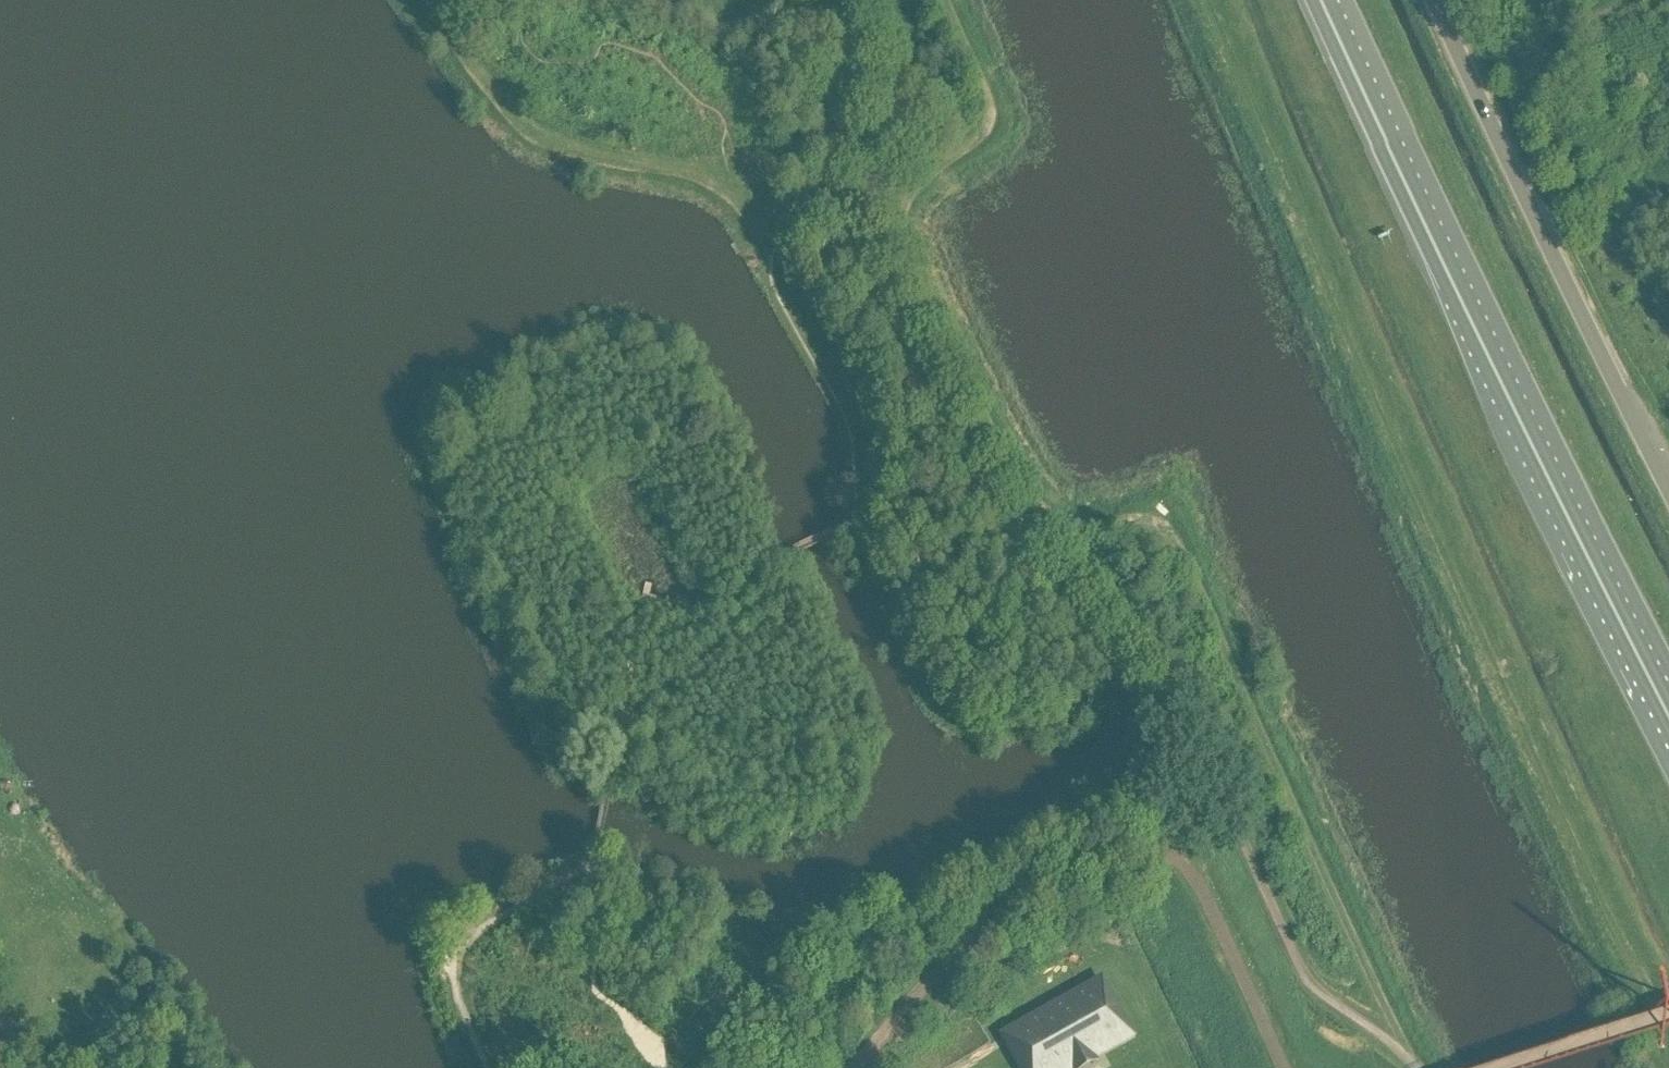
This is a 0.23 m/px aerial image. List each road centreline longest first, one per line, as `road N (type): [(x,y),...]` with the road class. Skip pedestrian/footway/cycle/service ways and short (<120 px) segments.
road 1 (trunk): [(1668,715),(1458,290),(1326,0)]
road 2 (unclassified): [(1668,461),(1453,0)]

